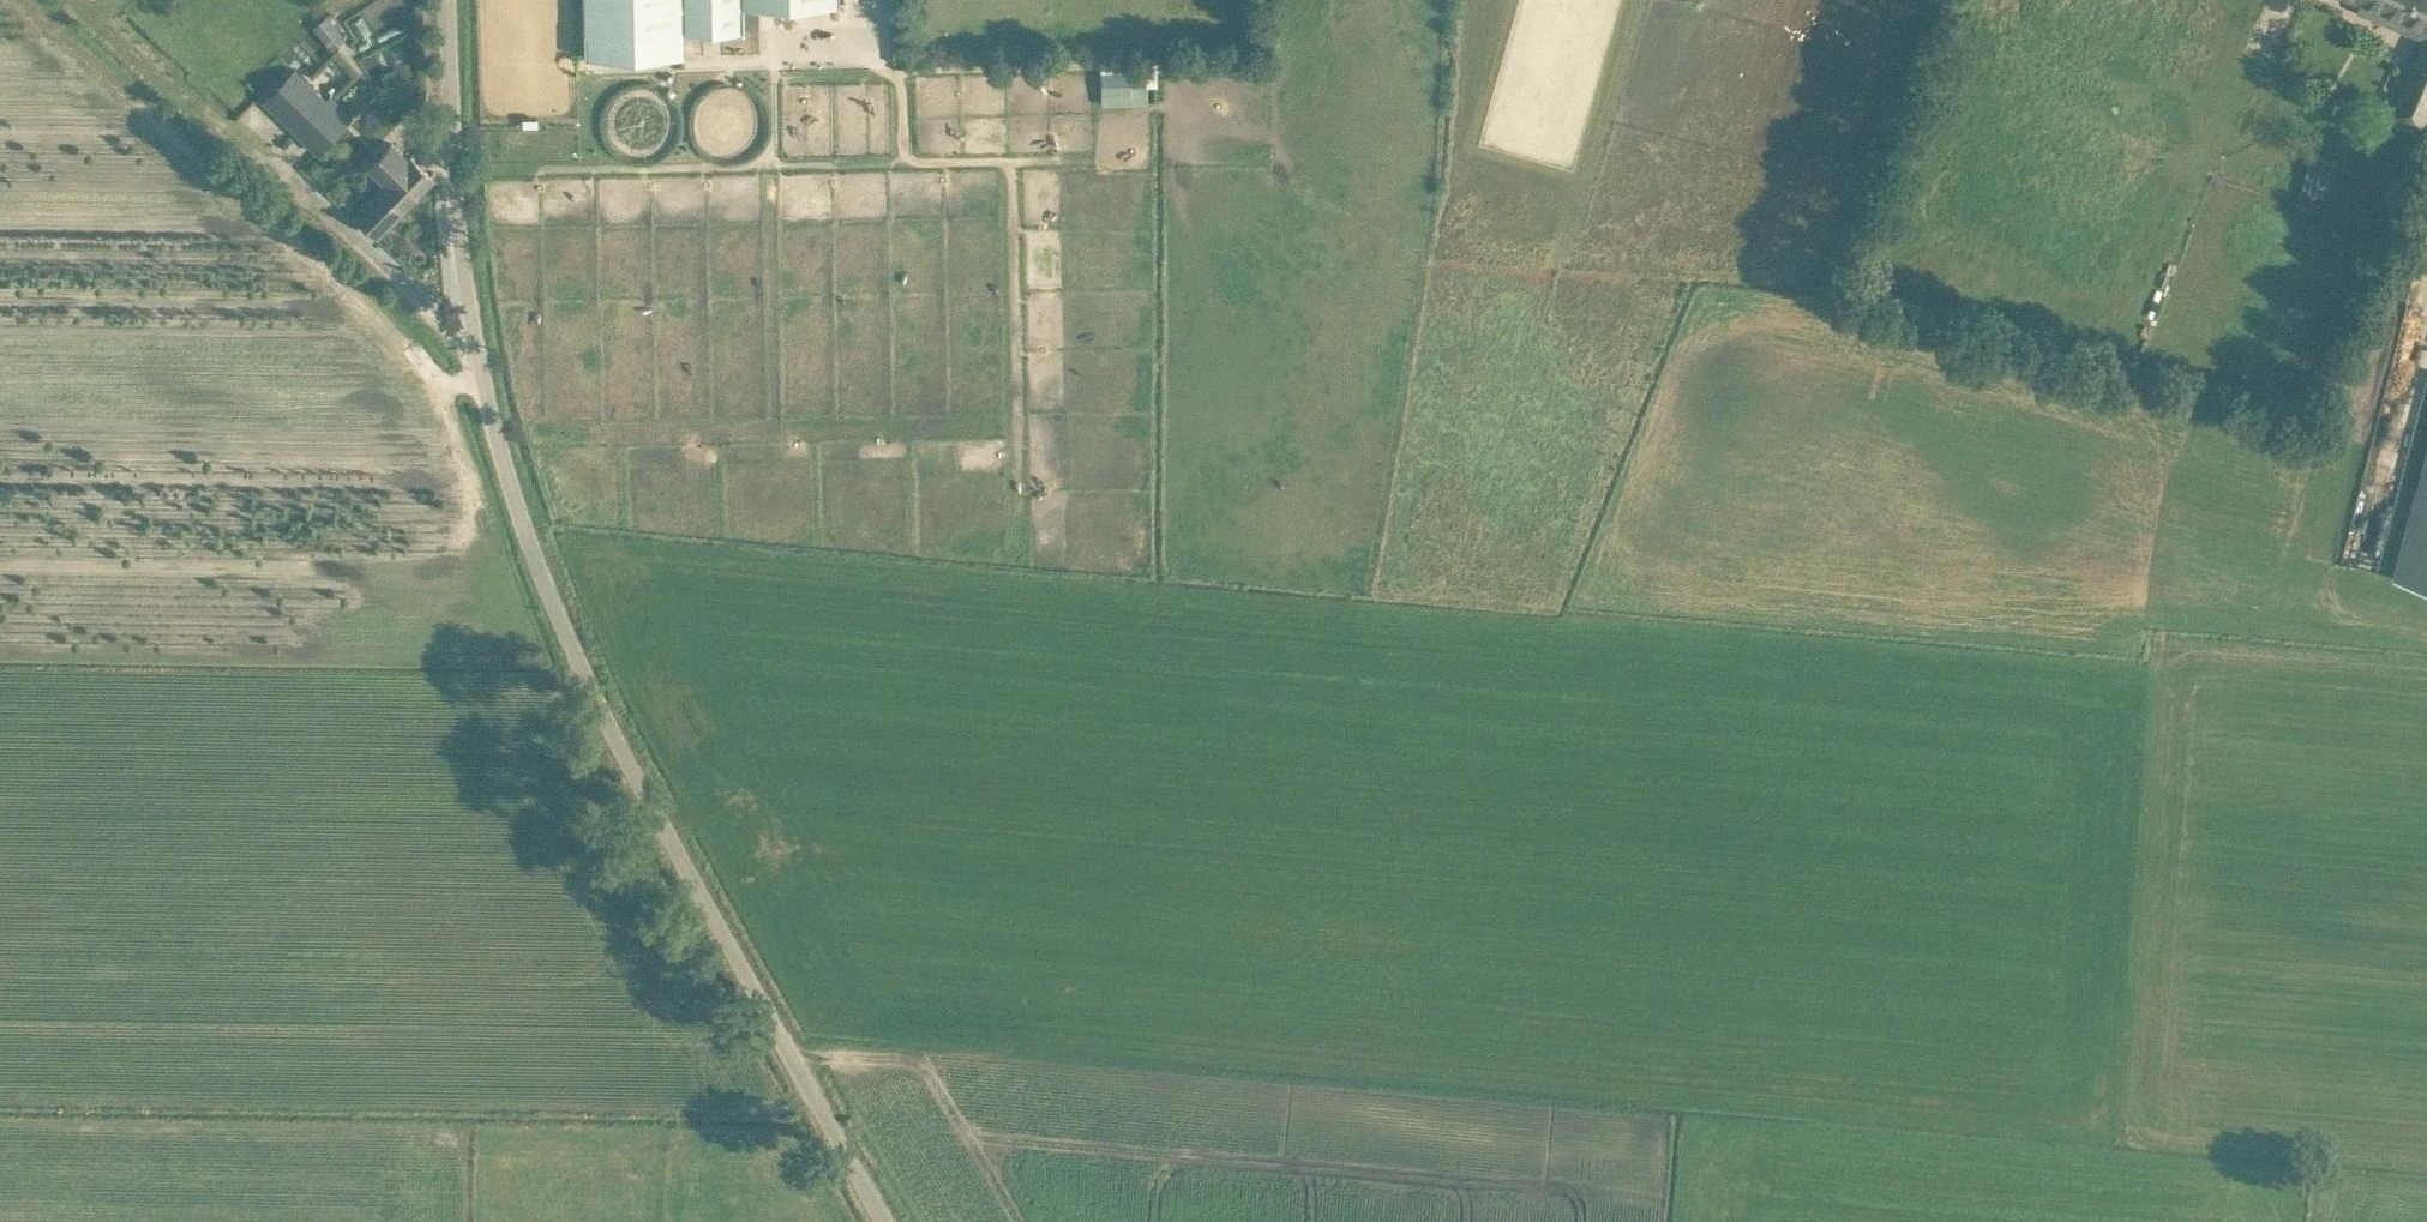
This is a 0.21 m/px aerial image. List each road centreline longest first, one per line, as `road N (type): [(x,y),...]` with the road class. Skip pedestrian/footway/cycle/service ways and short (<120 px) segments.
road 1 (unclassified): [(883,1221),(631,765),(542,580),(487,392),(470,265),(456,0)]

